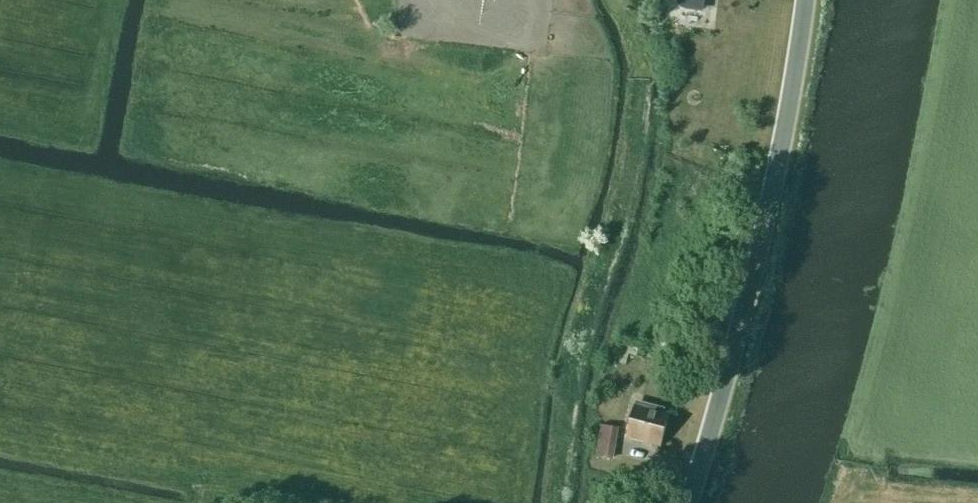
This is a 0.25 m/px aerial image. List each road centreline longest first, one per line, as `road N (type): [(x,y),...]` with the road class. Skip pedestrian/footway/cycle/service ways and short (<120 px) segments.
road 1 (unclassified): [(691,502),(776,175),(805,0)]

